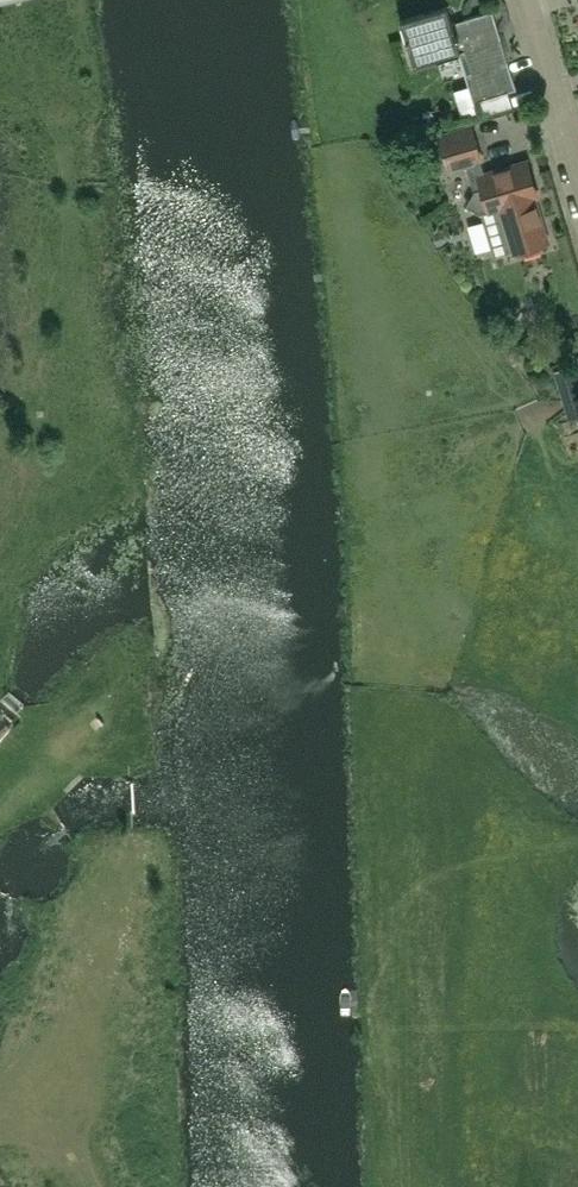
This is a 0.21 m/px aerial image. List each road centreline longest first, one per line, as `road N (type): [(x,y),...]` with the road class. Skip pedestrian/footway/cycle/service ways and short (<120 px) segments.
road 1 (residential): [(577,165),(529,0)]

